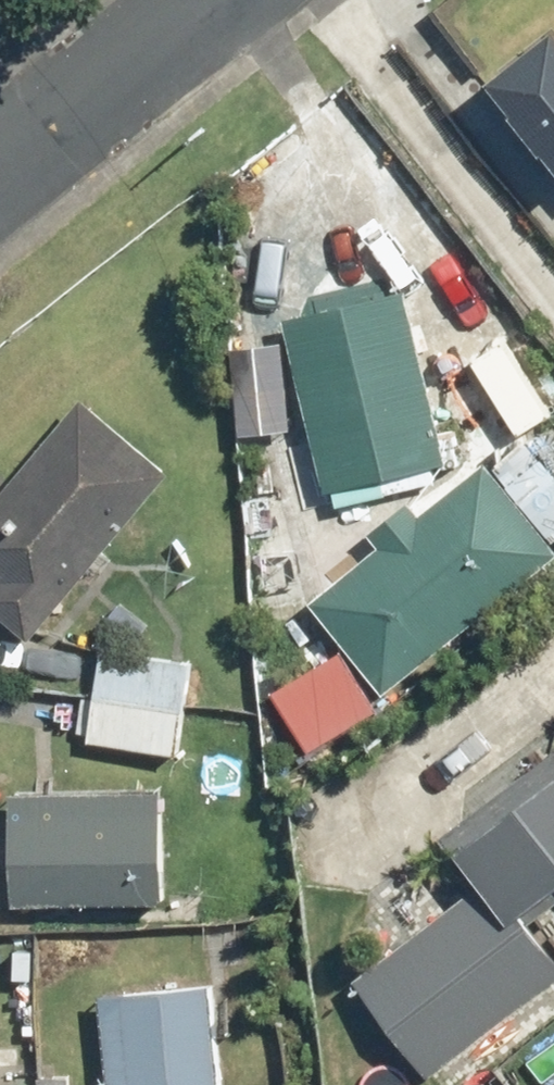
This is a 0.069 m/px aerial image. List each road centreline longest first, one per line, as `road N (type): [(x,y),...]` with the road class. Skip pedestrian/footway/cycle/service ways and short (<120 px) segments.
road 1 (tertiary): [(0,158),(204,0)]

